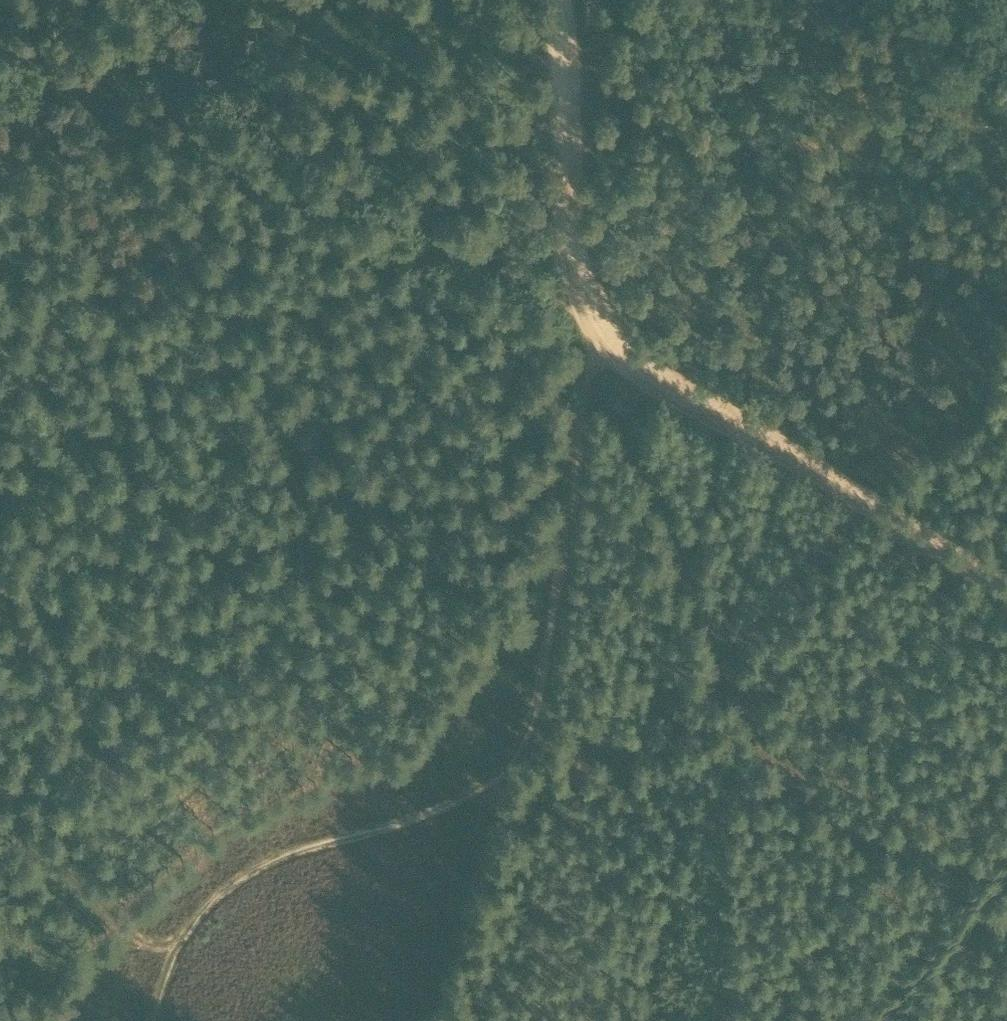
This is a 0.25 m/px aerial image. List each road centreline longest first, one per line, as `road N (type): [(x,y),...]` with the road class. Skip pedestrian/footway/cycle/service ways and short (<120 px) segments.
road 1 (track): [(578,272),(566,437),(535,654),(520,699),(496,737),(451,763),(247,837),(211,864),(171,913),(136,1020)]
road 2 (track): [(578,272),(1006,549)]
road 3 (track): [(1006,847),(855,791),(803,755),(747,663),(676,508)]
road 4 (track): [(578,272),(272,82)]
road 5 (track): [(578,272),(556,0)]
road 6 (track): [(171,913),(128,896),(0,781)]
road 7 (track): [(272,82),(144,0)]

